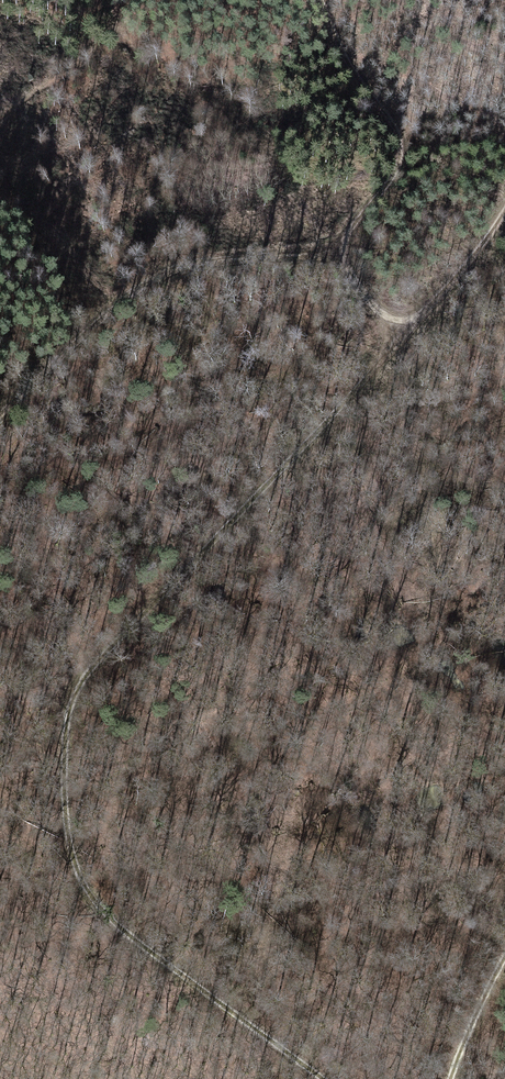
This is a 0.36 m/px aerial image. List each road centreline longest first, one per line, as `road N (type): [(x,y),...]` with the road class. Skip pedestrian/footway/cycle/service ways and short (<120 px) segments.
road 1 (track): [(504,205),(484,243),(77,688),(63,739),(65,820),(73,865),(93,903),(200,998),(318,1078)]
road 2 (track): [(404,330),(332,261),(272,252),(186,262),(142,285),(0,415)]
road 3 (track): [(322,0),(344,58),(400,136),(390,181),(332,261)]
road 4 (track): [(0,124),(92,55),(107,33),(111,0)]

